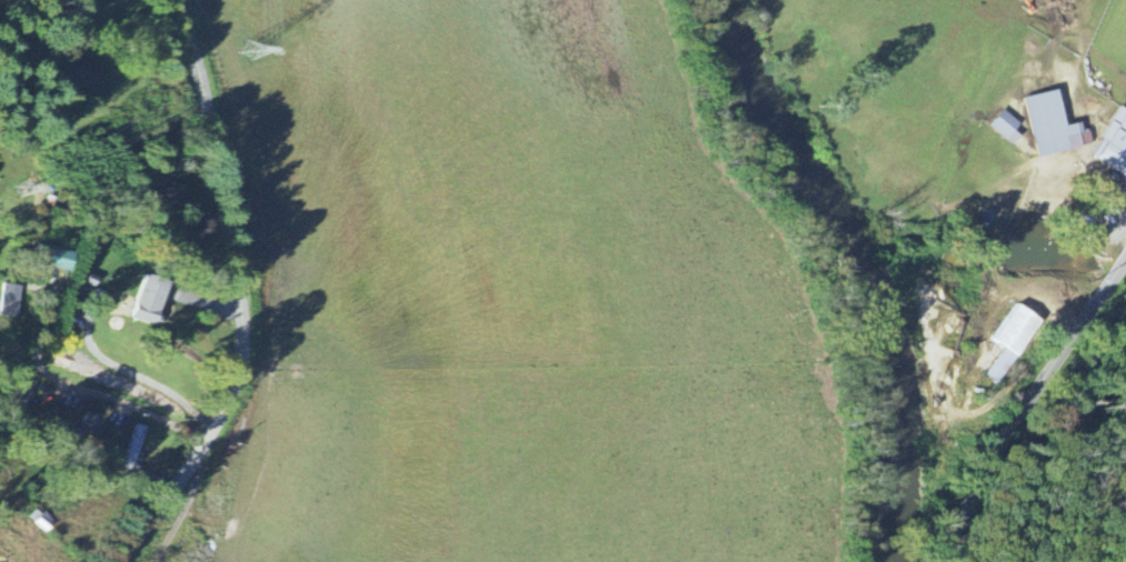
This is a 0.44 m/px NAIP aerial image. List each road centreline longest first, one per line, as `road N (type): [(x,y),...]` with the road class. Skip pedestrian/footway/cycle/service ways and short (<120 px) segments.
road 1 (residential): [(118,561),(215,423),(241,355),(239,292),(206,84),(175,0)]
road 2 (tertiary): [(951,561),(1009,430),(1125,263)]

